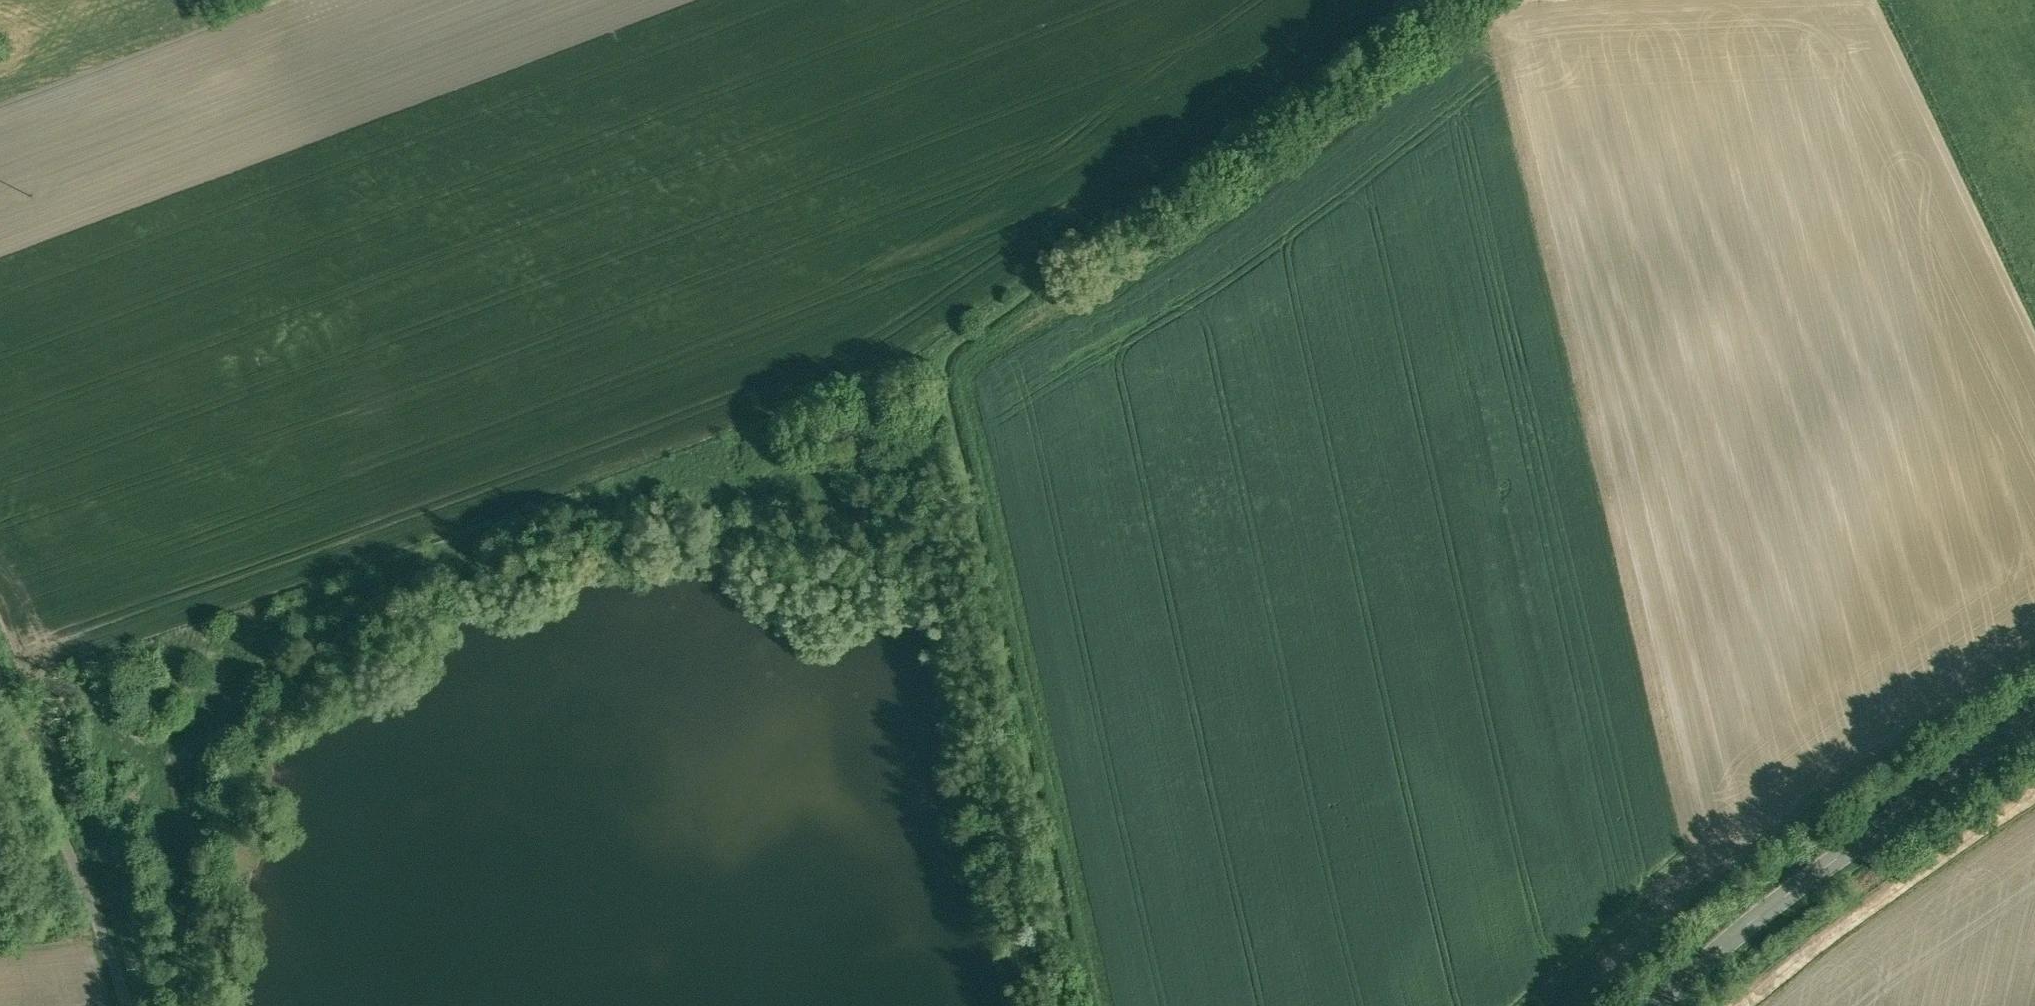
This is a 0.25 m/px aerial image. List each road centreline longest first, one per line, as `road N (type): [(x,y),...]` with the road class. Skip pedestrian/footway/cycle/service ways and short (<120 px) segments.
road 1 (secondary): [(2034,718),(1795,888),(1657,1005)]
road 2 (unclassified): [(122,1005),(53,777),(0,678)]

